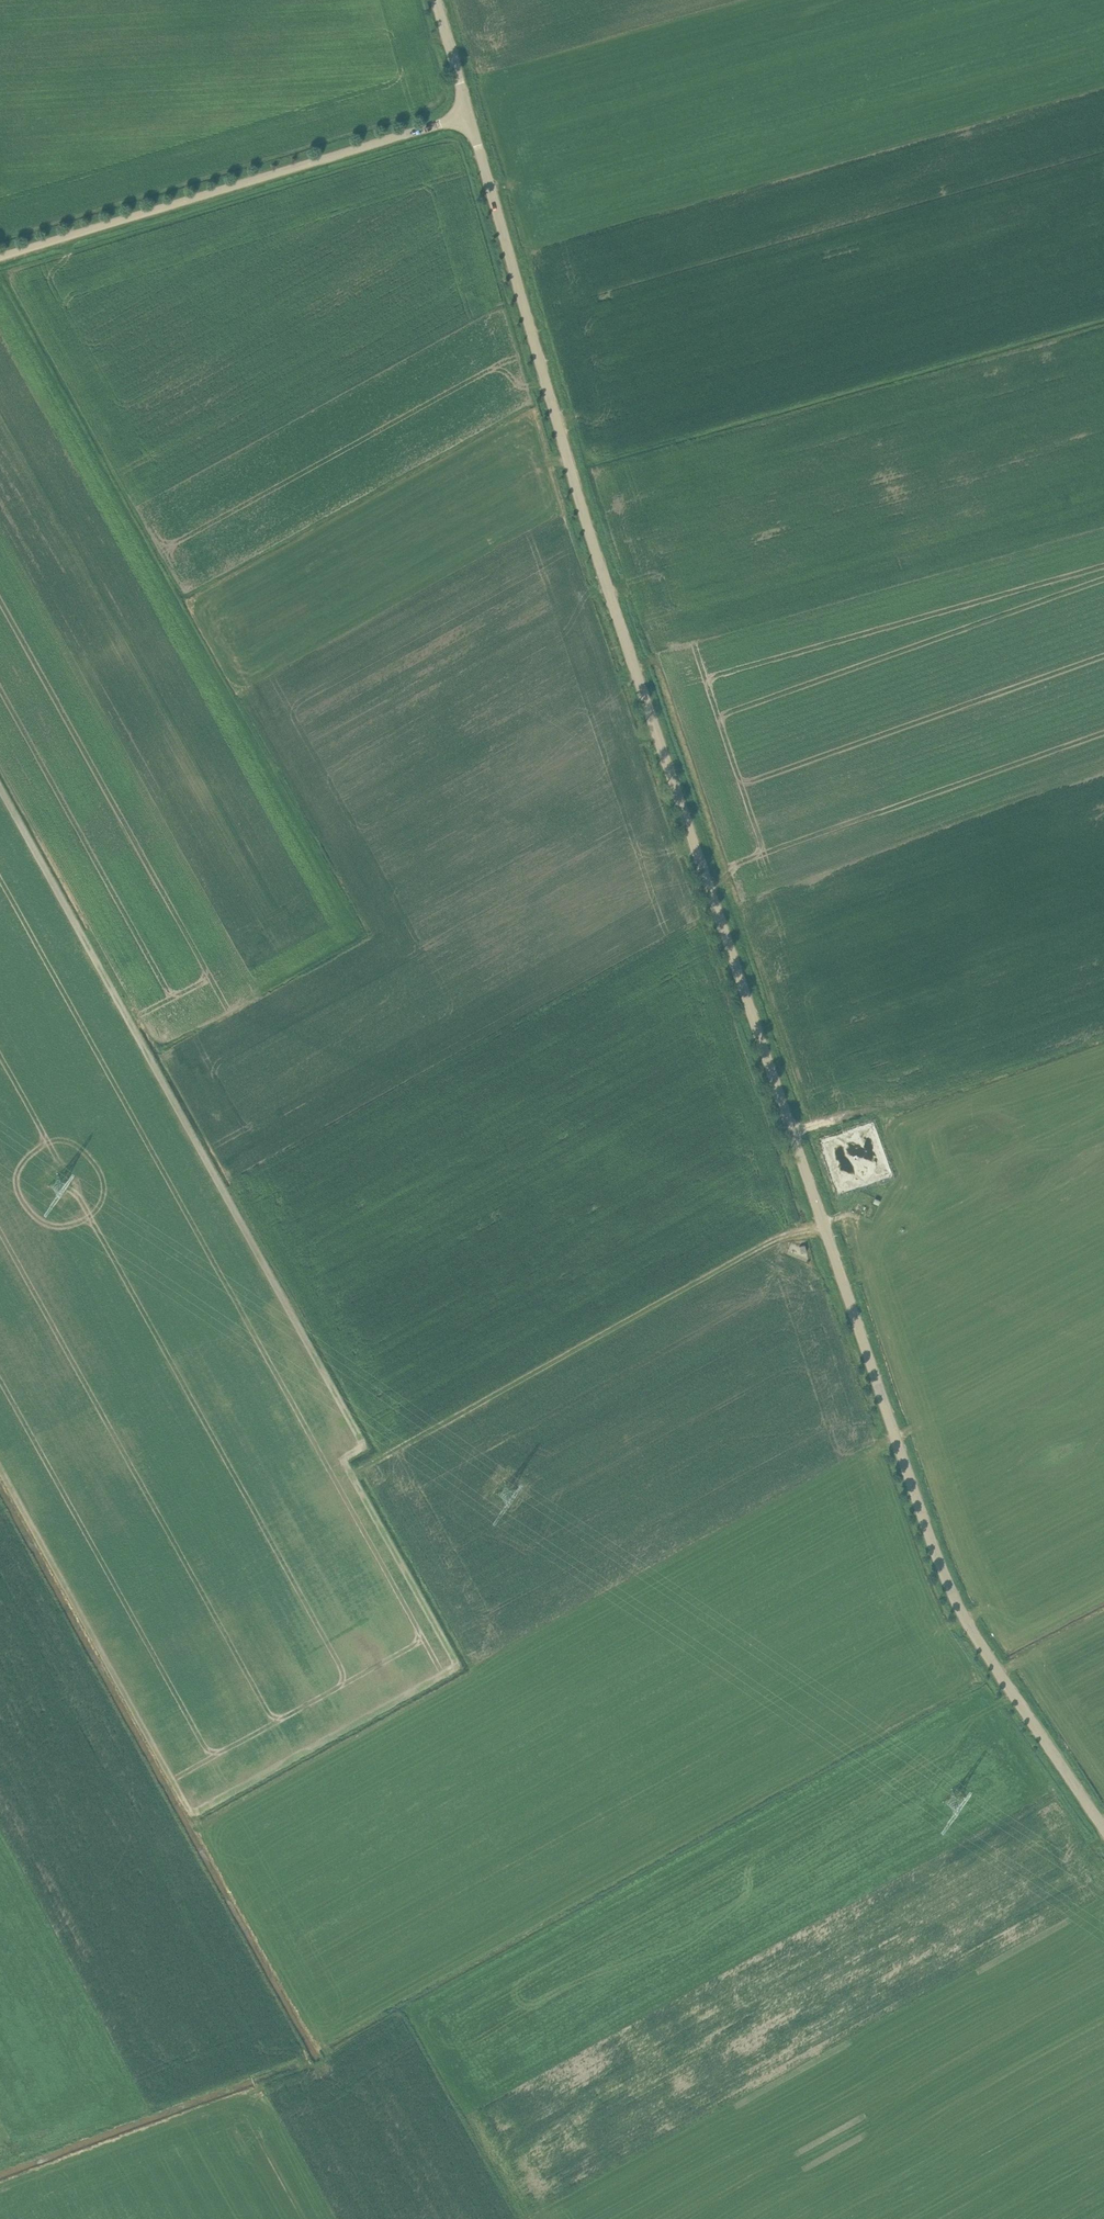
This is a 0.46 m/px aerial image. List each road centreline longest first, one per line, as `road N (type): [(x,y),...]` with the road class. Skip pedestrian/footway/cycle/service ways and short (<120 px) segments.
road 1 (unclassified): [(1103,1828),(977,1638),(925,1522),(607,585),(469,115)]
road 2 (unclassified): [(0,257),(469,115)]

